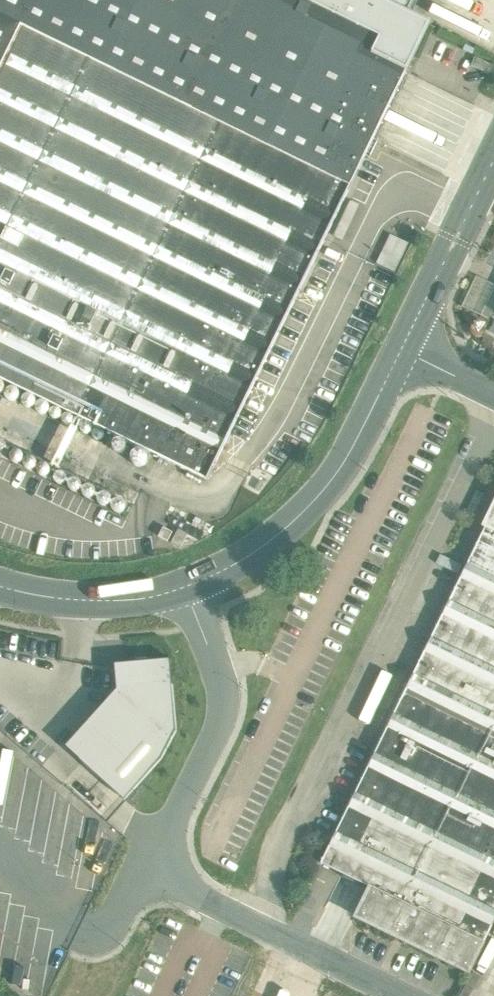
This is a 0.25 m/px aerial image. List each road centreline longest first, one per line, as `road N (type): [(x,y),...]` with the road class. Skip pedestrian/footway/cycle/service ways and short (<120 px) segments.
road 1 (unclassified): [(189,588),(220,665),(225,710),(172,827),(173,864),(196,893),(266,929)]
road 2 (tertiary): [(189,588),(229,572),(278,535),(352,450),(402,346)]
road 3 (tertiary): [(402,346),(493,161)]
road 4 (tertiary): [(0,594),(76,608),(189,588)]
road 5 (unclassified): [(403,995),(266,929)]

